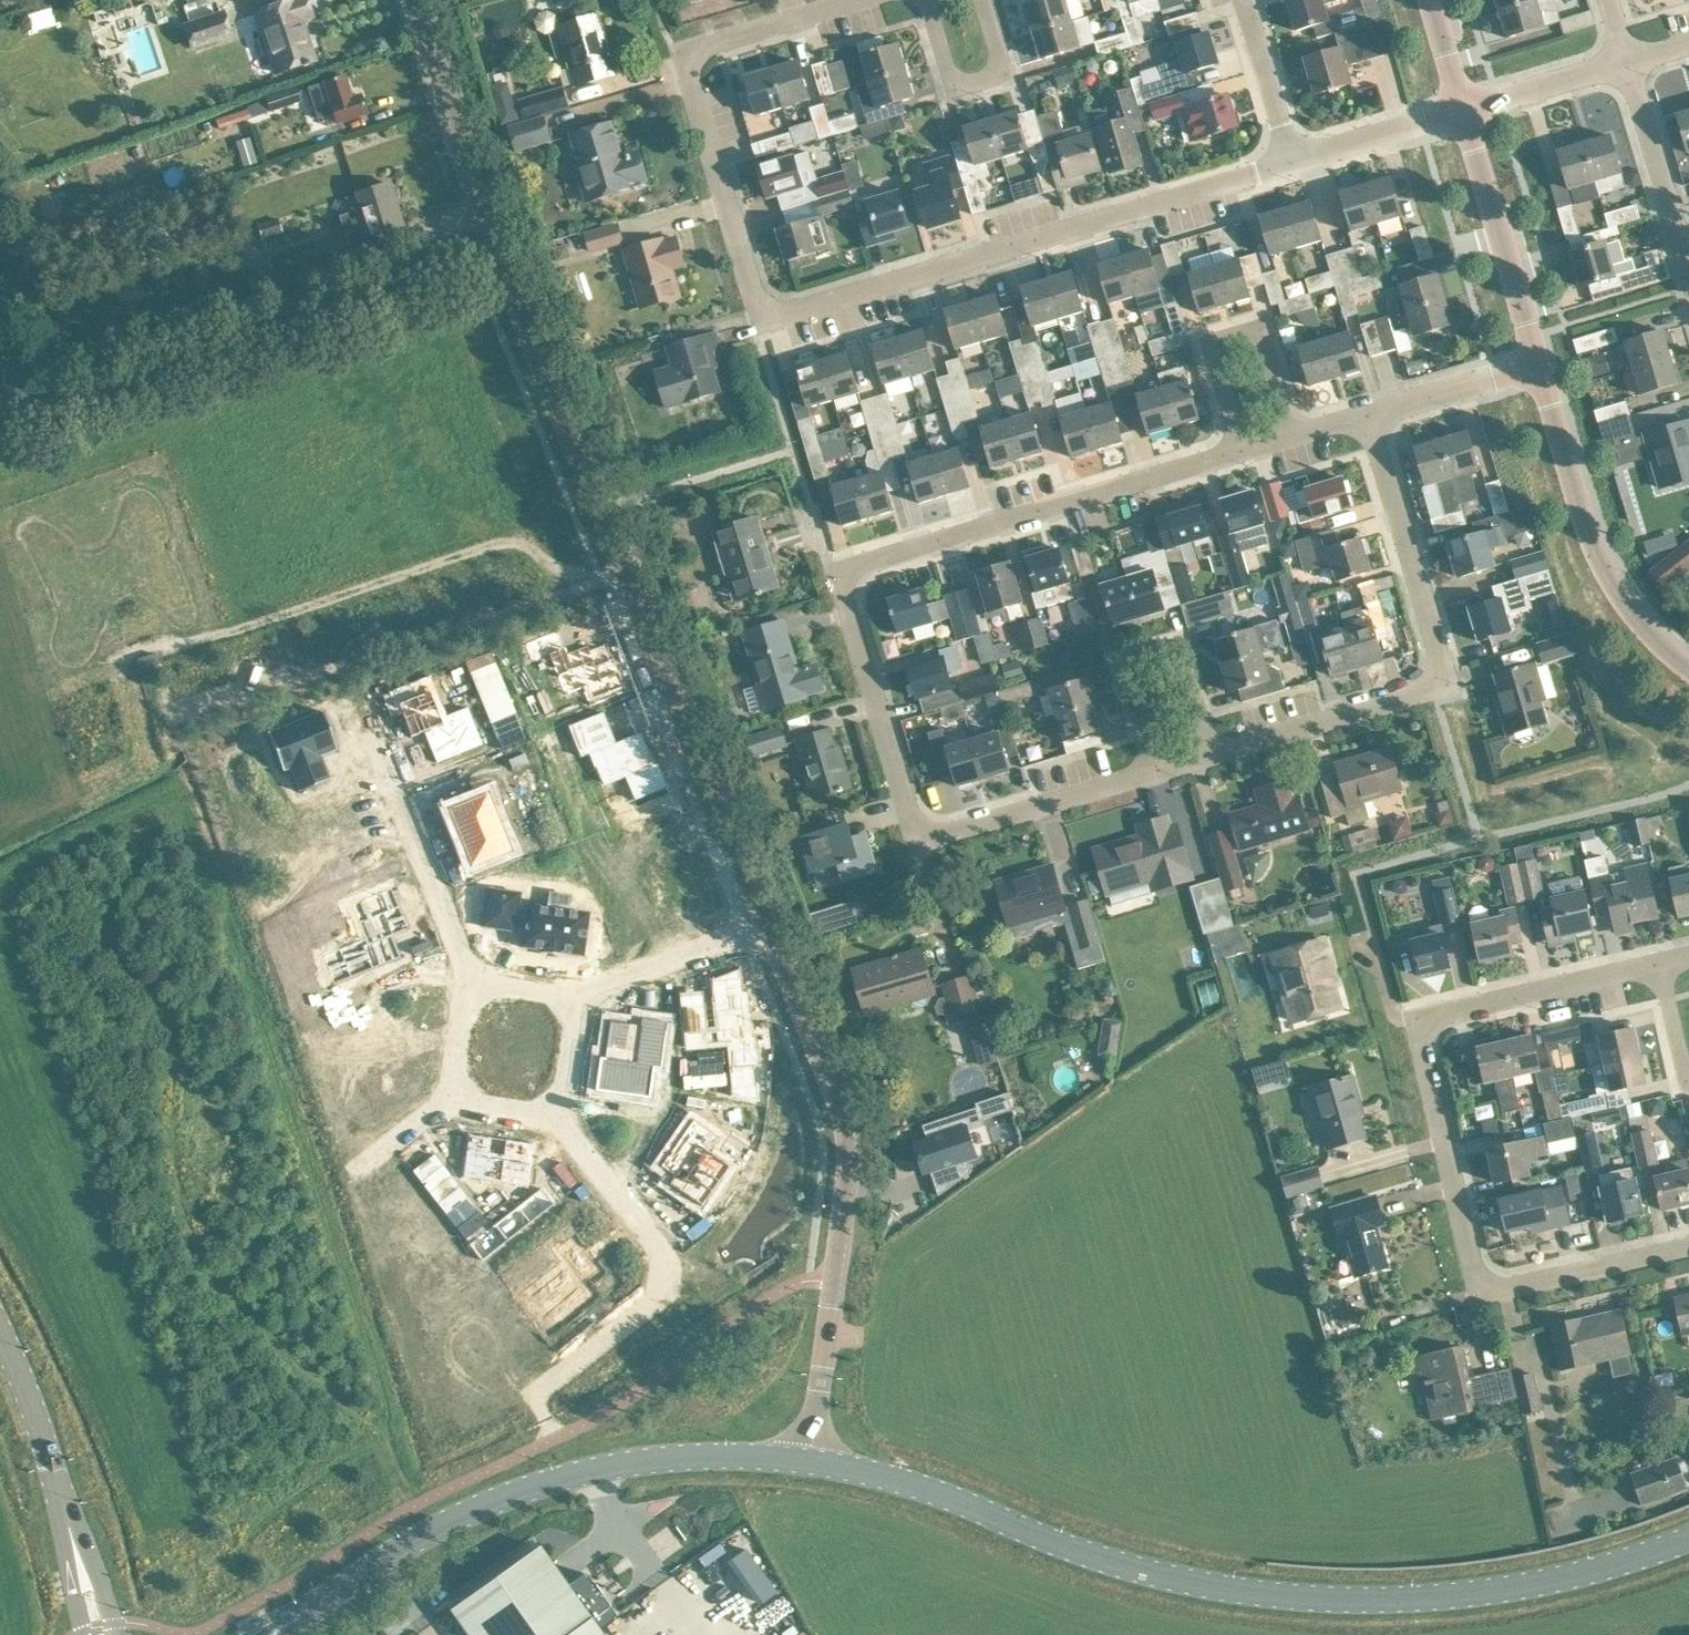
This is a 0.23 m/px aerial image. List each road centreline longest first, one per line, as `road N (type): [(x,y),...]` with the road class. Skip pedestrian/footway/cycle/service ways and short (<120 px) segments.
road 1 (tertiary): [(773,950),(645,632),(417,0)]
road 2 (residential): [(1292,160),(796,309),(768,307),(752,290),(690,64),(710,41),(850,0)]
road 3 (residential): [(1157,772),(952,834),(918,827),(907,810),(846,586),(867,564),(1241,451)]
road 4 (secondary): [(810,1458),(952,1497),(1082,1550),(1223,1588),(1415,1596),(1524,1584),(1688,1534)]
road 5 (residential): [(1688,1244),(1480,1292),(1420,1030),(1430,1015),(1659,960)]
road 6 (secondary): [(289,1623),(371,1566),(469,1516),(575,1476),(736,1455),(810,1458)]
road 7 (tertiary): [(810,1458),(850,1173),(845,1131),(773,950)]
road 8 (residential): [(1369,414),(1440,676),(1424,691),(1209,755)]
road 9 (residential): [(562,1113),(677,1281),(532,1392)]
road 10 (unclassified): [(1535,362),(1592,554),(1665,648),(1688,666)]
road 11 (residential): [(372,730),(467,983)]
road 12 (unclassified): [(1461,112),(1535,362)]
road 13 (residential): [(1157,772),(1132,682),(1142,658),(1178,657),(1209,755)]
road 14 (residential): [(1241,451),(1215,361),(1236,333),(1267,347),(1294,435)]
road 15 (secondary): [(0,1328),(78,1558)]
road 16 (residential): [(1626,61),(1688,270)]
road 17 (residential): [(984,0),(1002,61),(997,78),(966,88),(949,78),(925,0)]
road 18 (residential): [(773,950),(569,1002)]
road 19 (residential): [(1292,160),(1461,112)]
road 20 (residential): [(1369,414),(1535,362)]
road 21 (residential): [(1626,61),(1461,112)]
road 22 (residential): [(1244,0),(1292,160)]
road 23 (residential): [(452,1095),(355,1170)]

